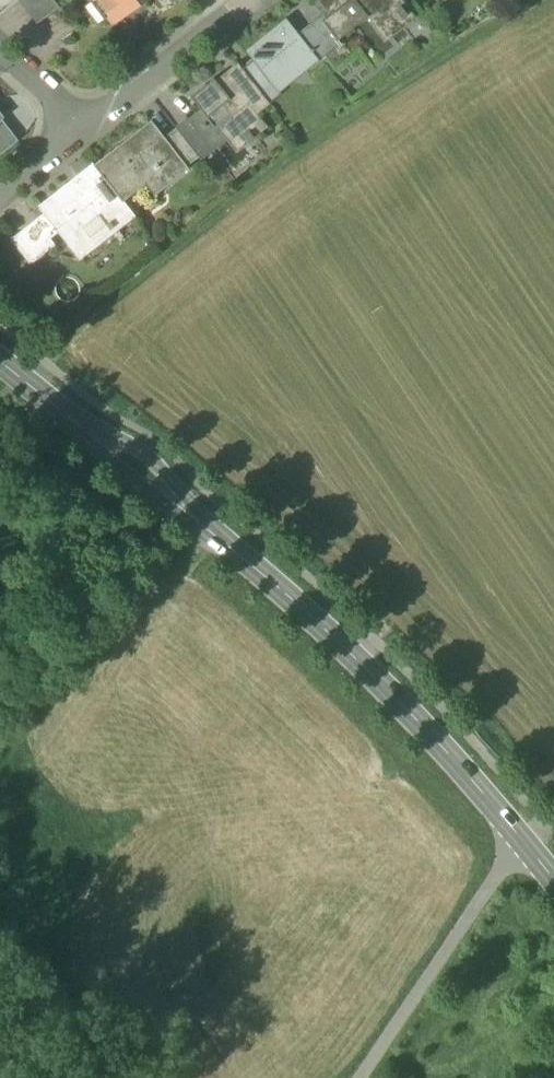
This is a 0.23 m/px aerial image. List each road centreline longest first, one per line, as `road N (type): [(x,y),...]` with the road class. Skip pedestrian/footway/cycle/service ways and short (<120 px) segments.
road 1 (tertiary): [(519,838),(423,728),(296,603),(0,360)]
road 2 (residential): [(356,1077),(519,838)]
road 3 (residential): [(79,125),(252,0)]

